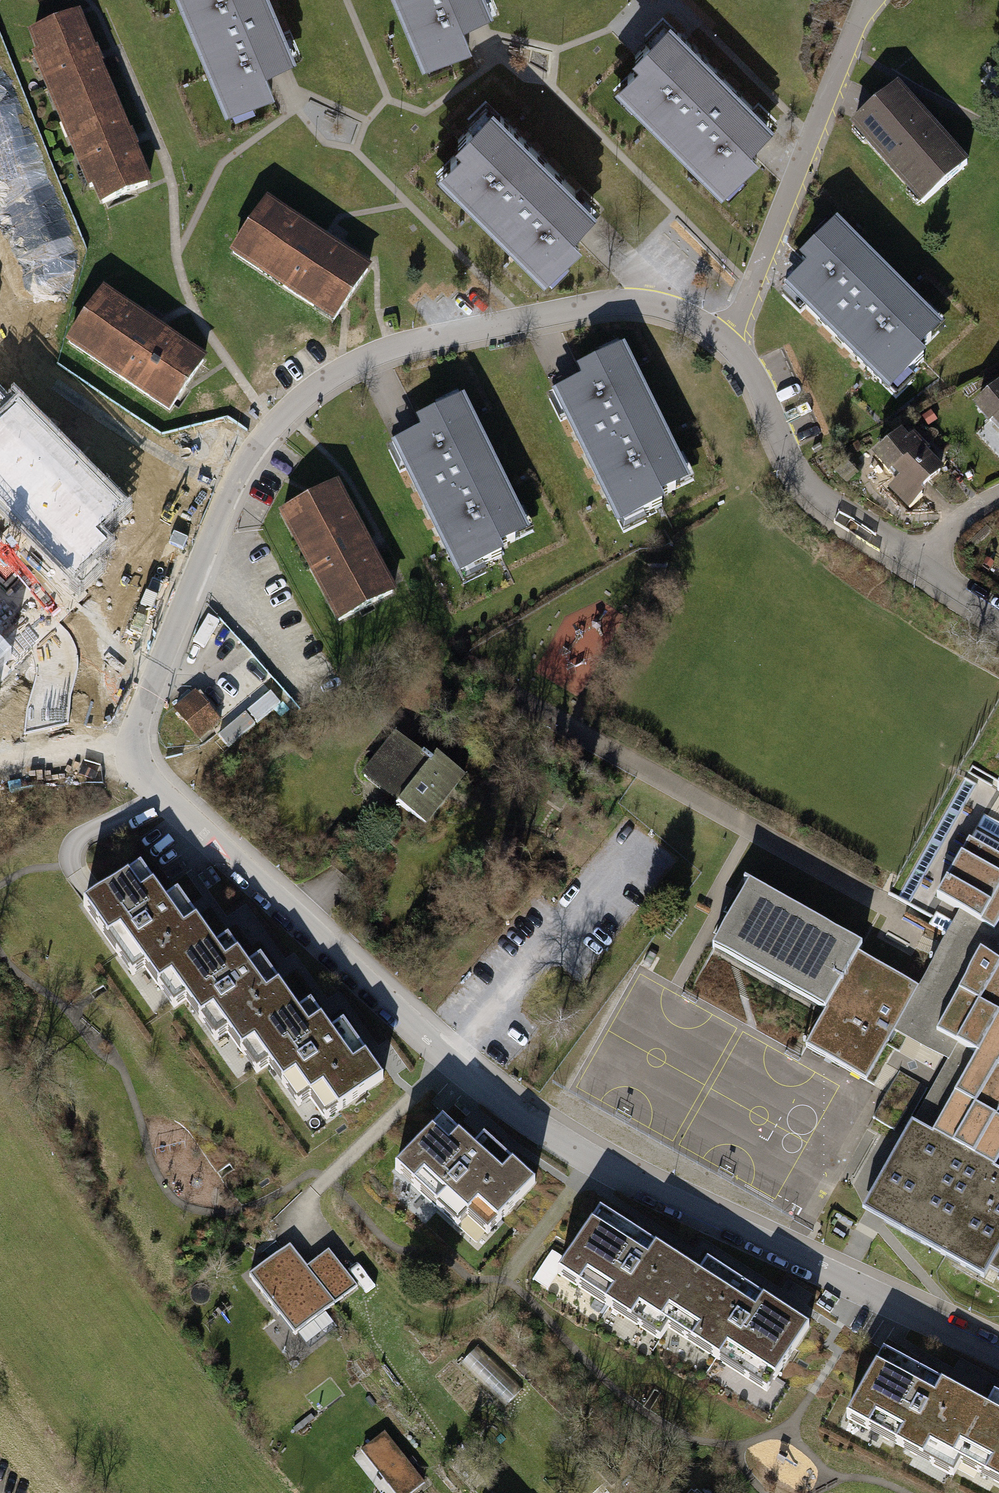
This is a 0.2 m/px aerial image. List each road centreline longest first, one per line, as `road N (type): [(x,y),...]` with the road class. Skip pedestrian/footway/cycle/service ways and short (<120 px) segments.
road 1 (residential): [(132,757),(161,795),(449,1060),(594,1161),(998,1355)]
road 2 (residential): [(720,337),(675,309),(622,298),(388,347),(338,373),(276,421),(236,476),(136,724),(132,757)]
road 3 (residential): [(869,0),(754,289),(720,337)]
road 4 (residential): [(916,565),(807,483),(785,451),(758,377),(720,337)]
road 5 (residential): [(0,773),(132,757)]

